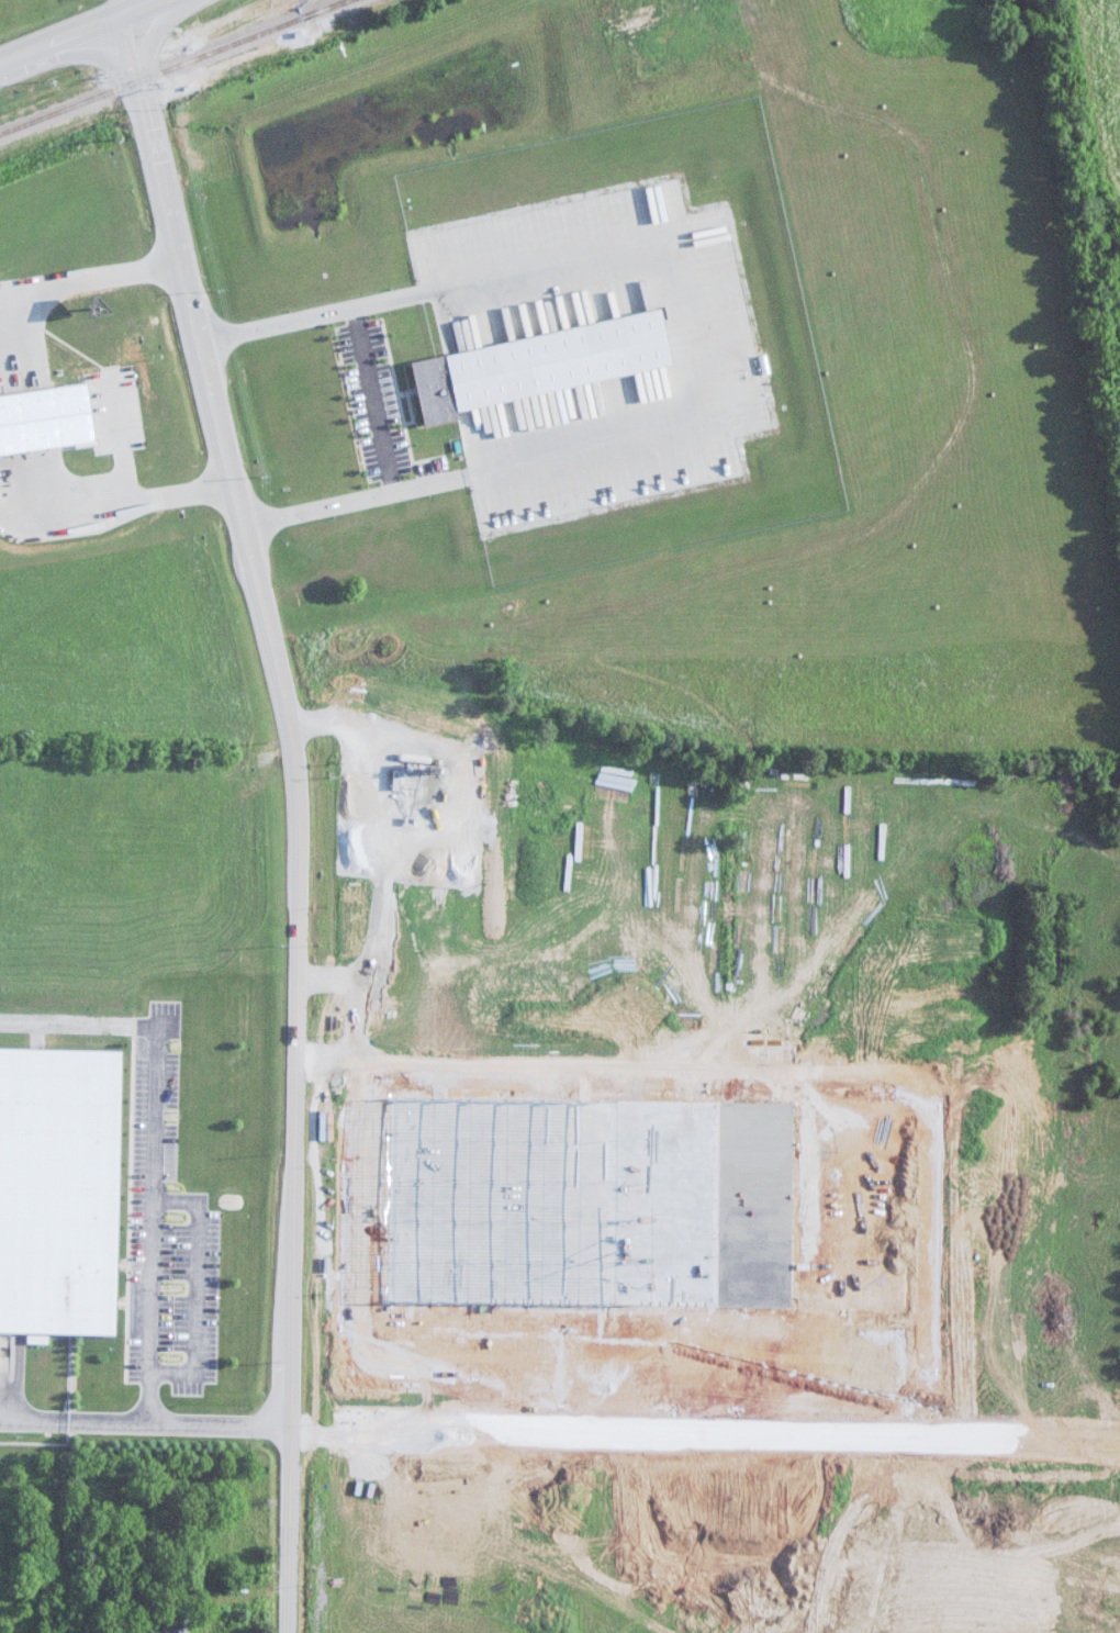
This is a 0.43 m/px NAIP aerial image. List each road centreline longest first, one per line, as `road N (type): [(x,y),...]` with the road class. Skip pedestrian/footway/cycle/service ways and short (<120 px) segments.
road 1 (secondary): [(126,18),(305,758),(299,1632)]
road 2 (tertiary): [(0,67),(126,18)]

